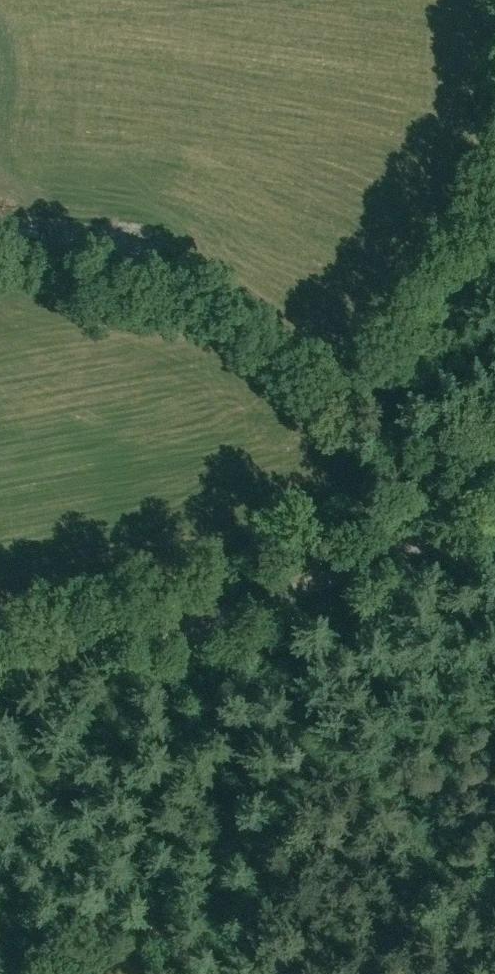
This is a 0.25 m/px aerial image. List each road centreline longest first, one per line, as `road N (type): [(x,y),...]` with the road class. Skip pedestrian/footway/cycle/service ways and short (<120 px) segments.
road 1 (unclassified): [(0,663),(154,635),(494,517)]

